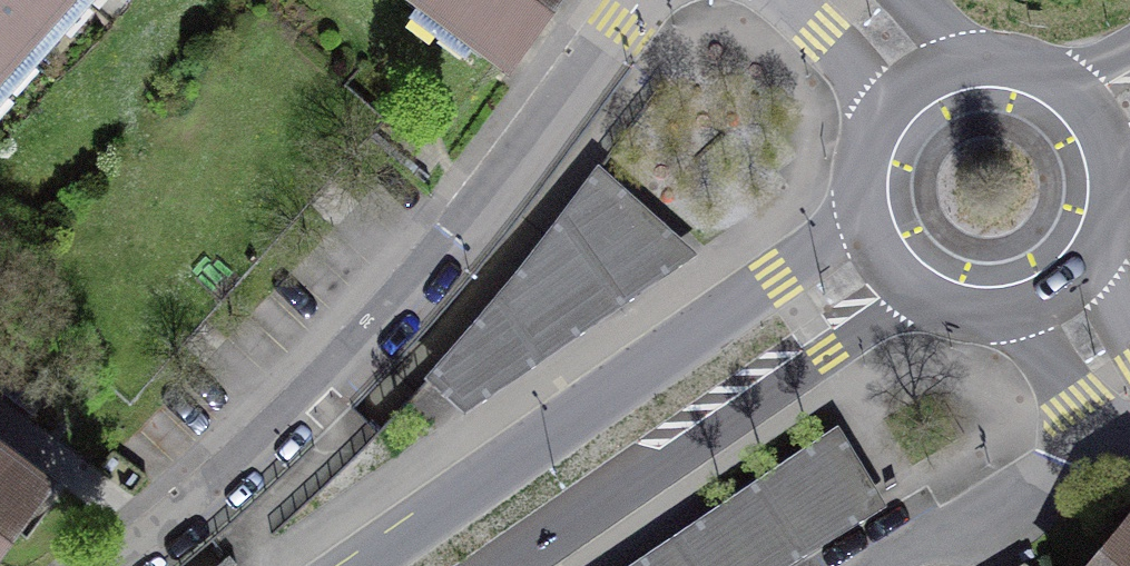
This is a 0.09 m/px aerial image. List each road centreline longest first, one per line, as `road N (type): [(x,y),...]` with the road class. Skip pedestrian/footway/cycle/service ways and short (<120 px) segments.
road 1 (residential): [(641,0),(484,201),(312,400),(128,565)]
road 2 (primary): [(866,222),(364,565)]
road 3 (primary): [(505,565),(909,287)]
road 4 (residential): [(1095,425),(1061,460),(879,565)]
road 5 (residential): [(786,0),(891,104)]
road 6 (residential): [(1015,313),(1095,425)]
road 7 (primary): [(891,104),(867,148),(866,222)]

